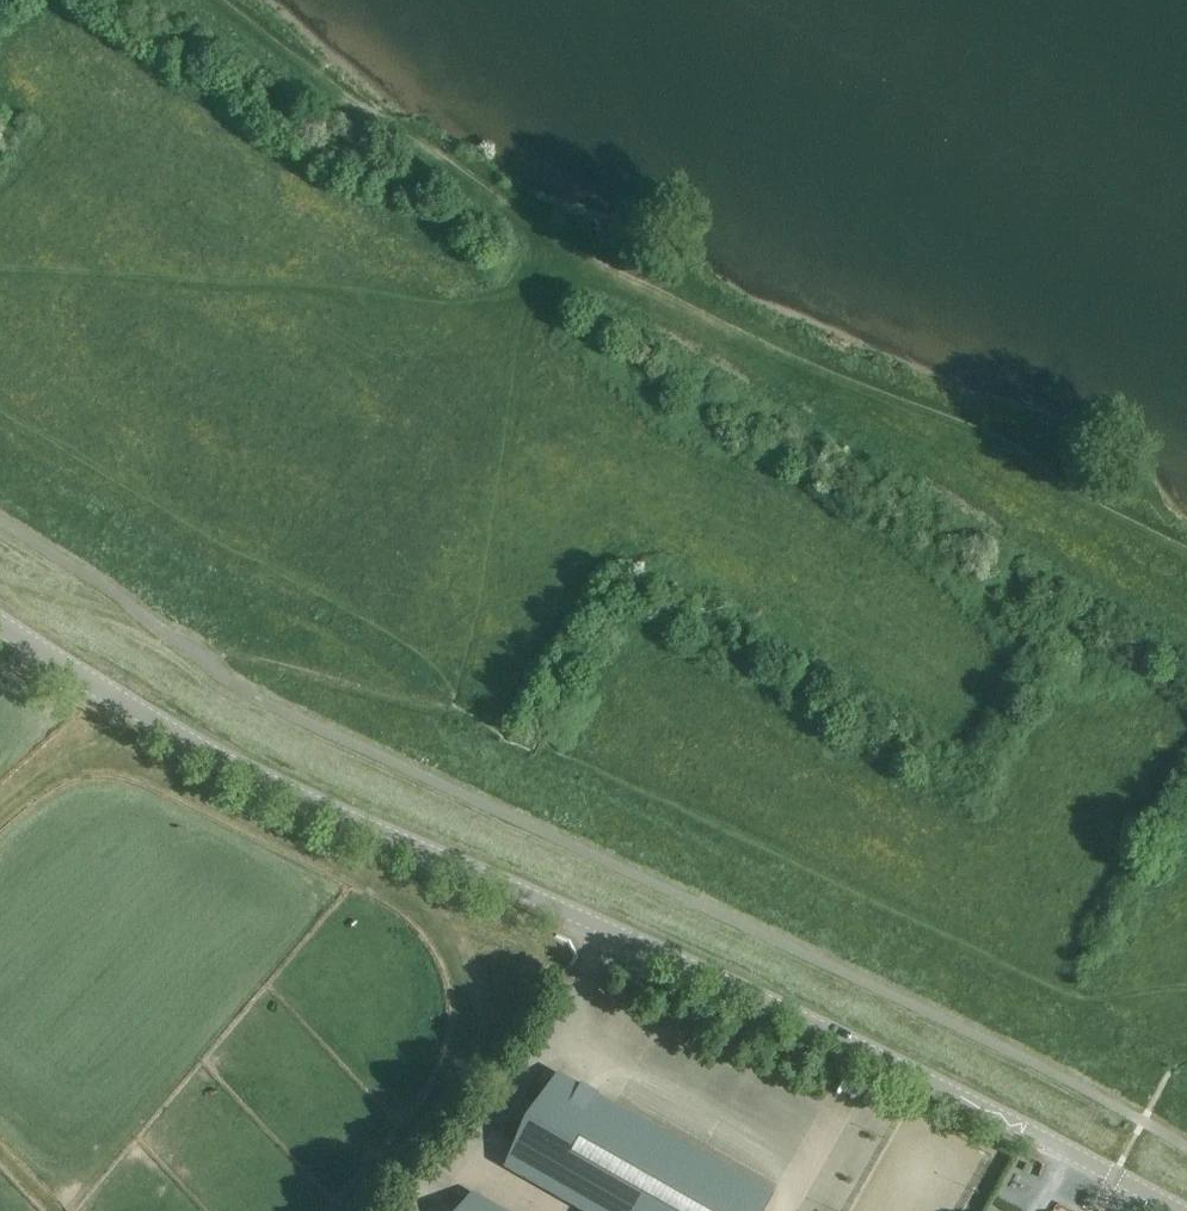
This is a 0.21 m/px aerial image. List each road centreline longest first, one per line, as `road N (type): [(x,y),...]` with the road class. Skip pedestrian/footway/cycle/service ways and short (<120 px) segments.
road 1 (tertiary): [(1184,1210),(712,977),(217,755),(0,624)]
road 2 (track): [(0,400),(189,530),(459,680),(441,707)]
road 3 (track): [(178,641),(441,707)]
road 4 (track): [(0,581),(157,625)]

